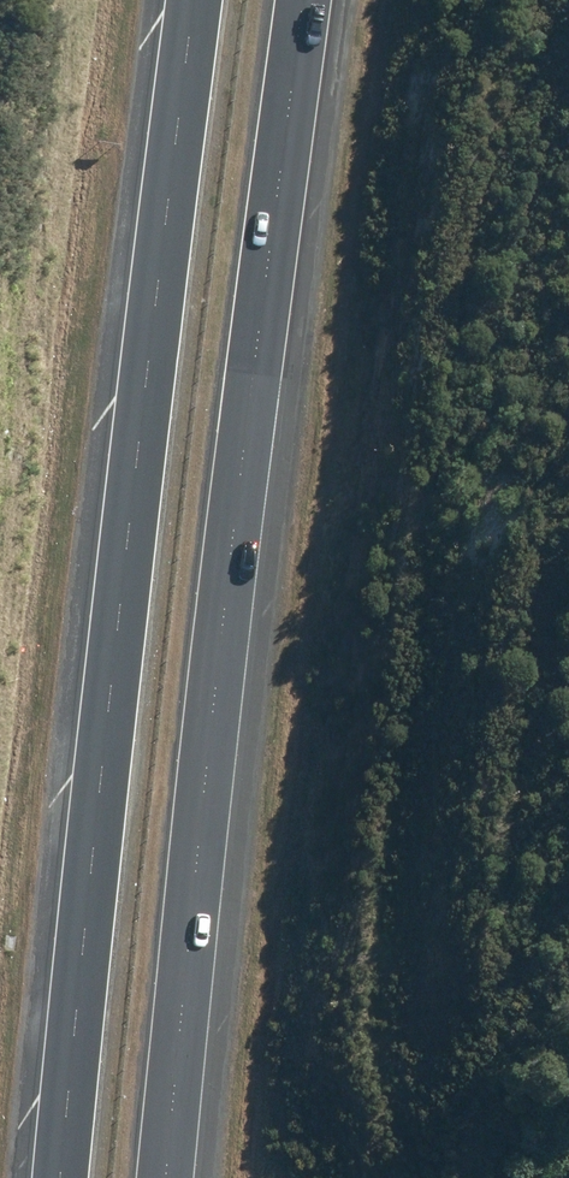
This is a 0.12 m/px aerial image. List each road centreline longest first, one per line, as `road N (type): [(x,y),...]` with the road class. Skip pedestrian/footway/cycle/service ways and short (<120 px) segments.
road 1 (motorway): [(304,0),(222,621),(167,1177)]
road 2 (motorway): [(59,1177),(191,0)]

